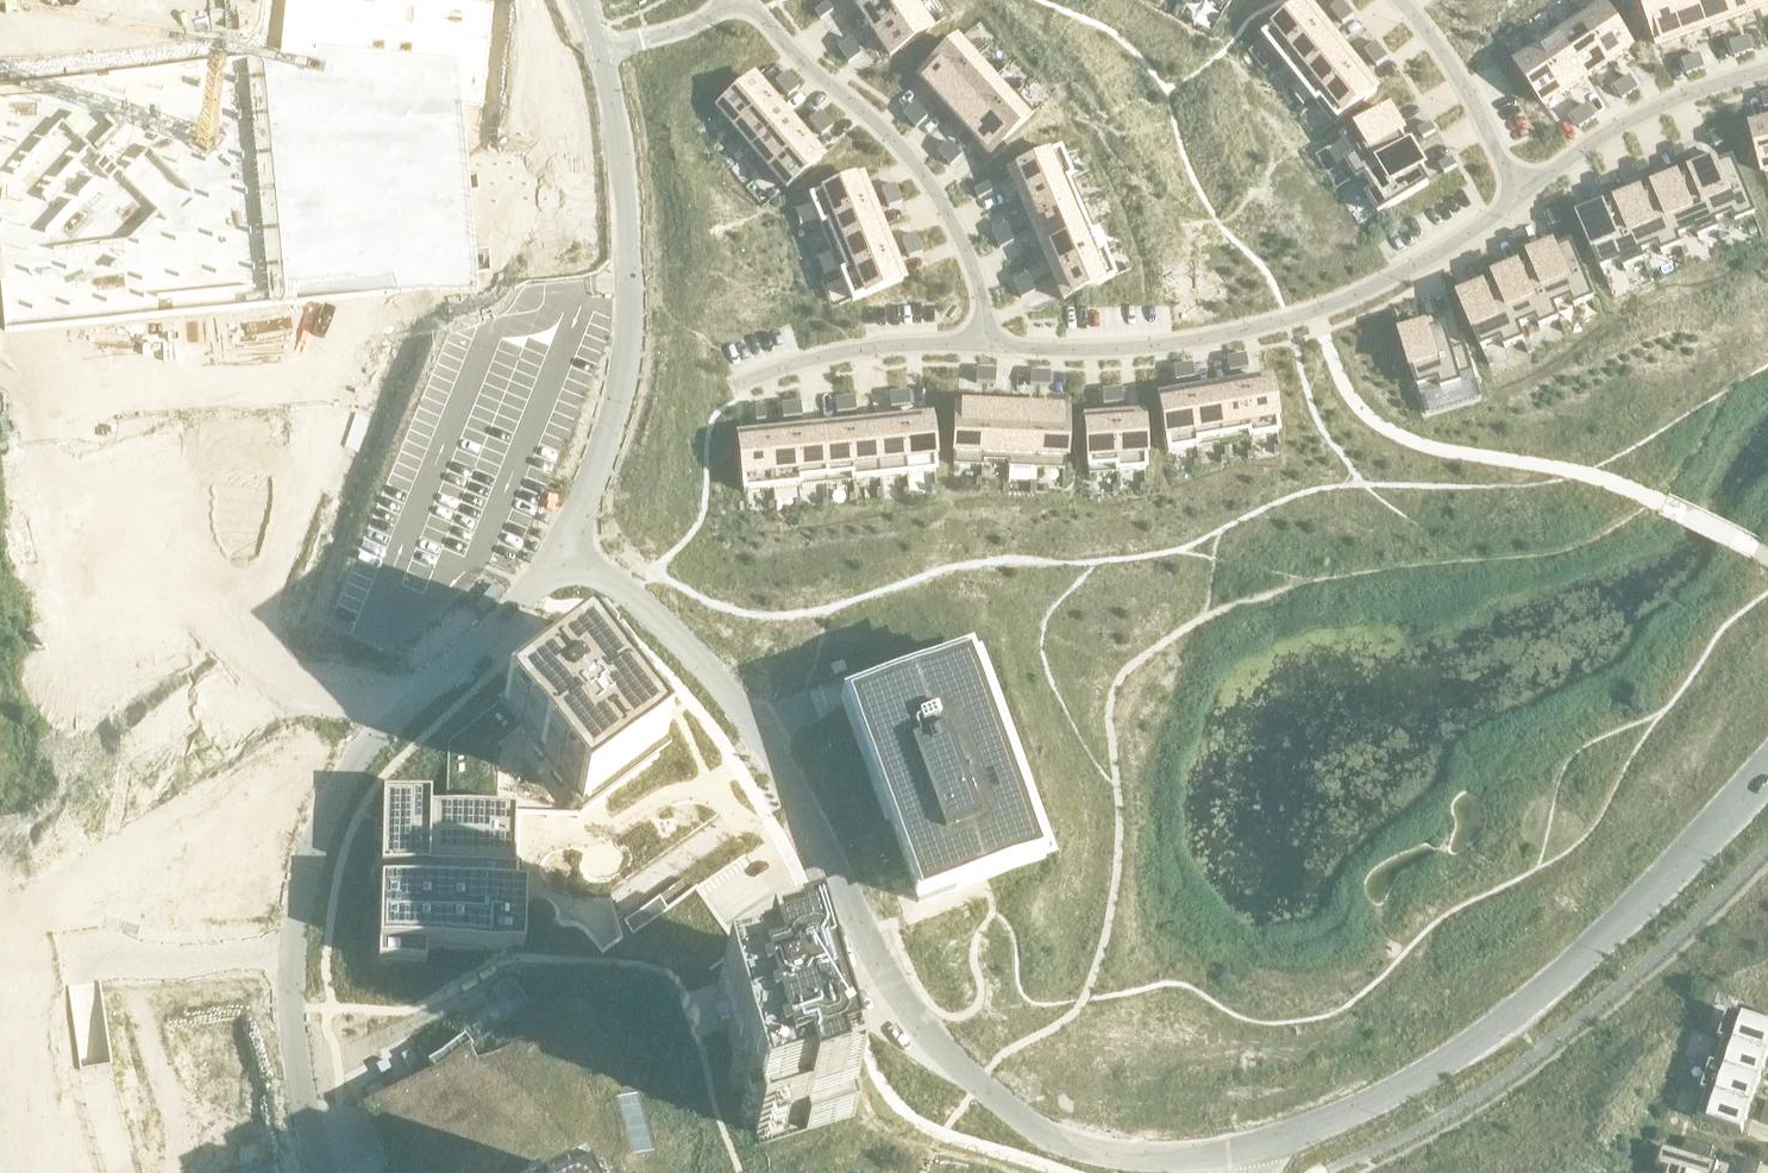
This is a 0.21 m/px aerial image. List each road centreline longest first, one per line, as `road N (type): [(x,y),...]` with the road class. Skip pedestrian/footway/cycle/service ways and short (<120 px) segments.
road 1 (tertiary): [(1240,1155),(1179,1162),(1082,1150),(977,1087),(922,1036),(874,960),(825,843),(756,732),(695,659),(616,586),(564,559)]
road 2 (residential): [(986,346),(1118,350),(1207,340),(1286,319),(1419,265),(1470,236),(1522,191)]
road 3 (tertiary): [(600,51),(625,163),(628,335),(621,390),(564,559)]
road 4 (tertiary): [(1633,910),(1443,1066),(1337,1119),(1240,1155)]
road 5 (residential): [(986,346),(984,294),(938,196),(905,152),(803,64),(745,0)]
road 6 (residential): [(307,863),(263,869),(53,956),(27,980),(10,1015),(0,1095)]
road 7 (residential): [(564,559),(385,731),(346,778),(307,863)]
road 8 (residential): [(307,863),(292,921),(294,1017),(315,1146)]
road 9 (residential): [(1522,191),(1672,100),(1767,69)]
road 10 (residential): [(739,386),(838,354),(986,346)]
road 11 (residential): [(1401,0),(1458,74),(1522,191)]
road 12 (tertiary): [(1767,728),(1657,865),(1633,910)]
road 13 (tertiary): [(1633,910),(1676,884),(1767,783)]
road 14 (residential): [(600,51),(697,24),(733,0)]

